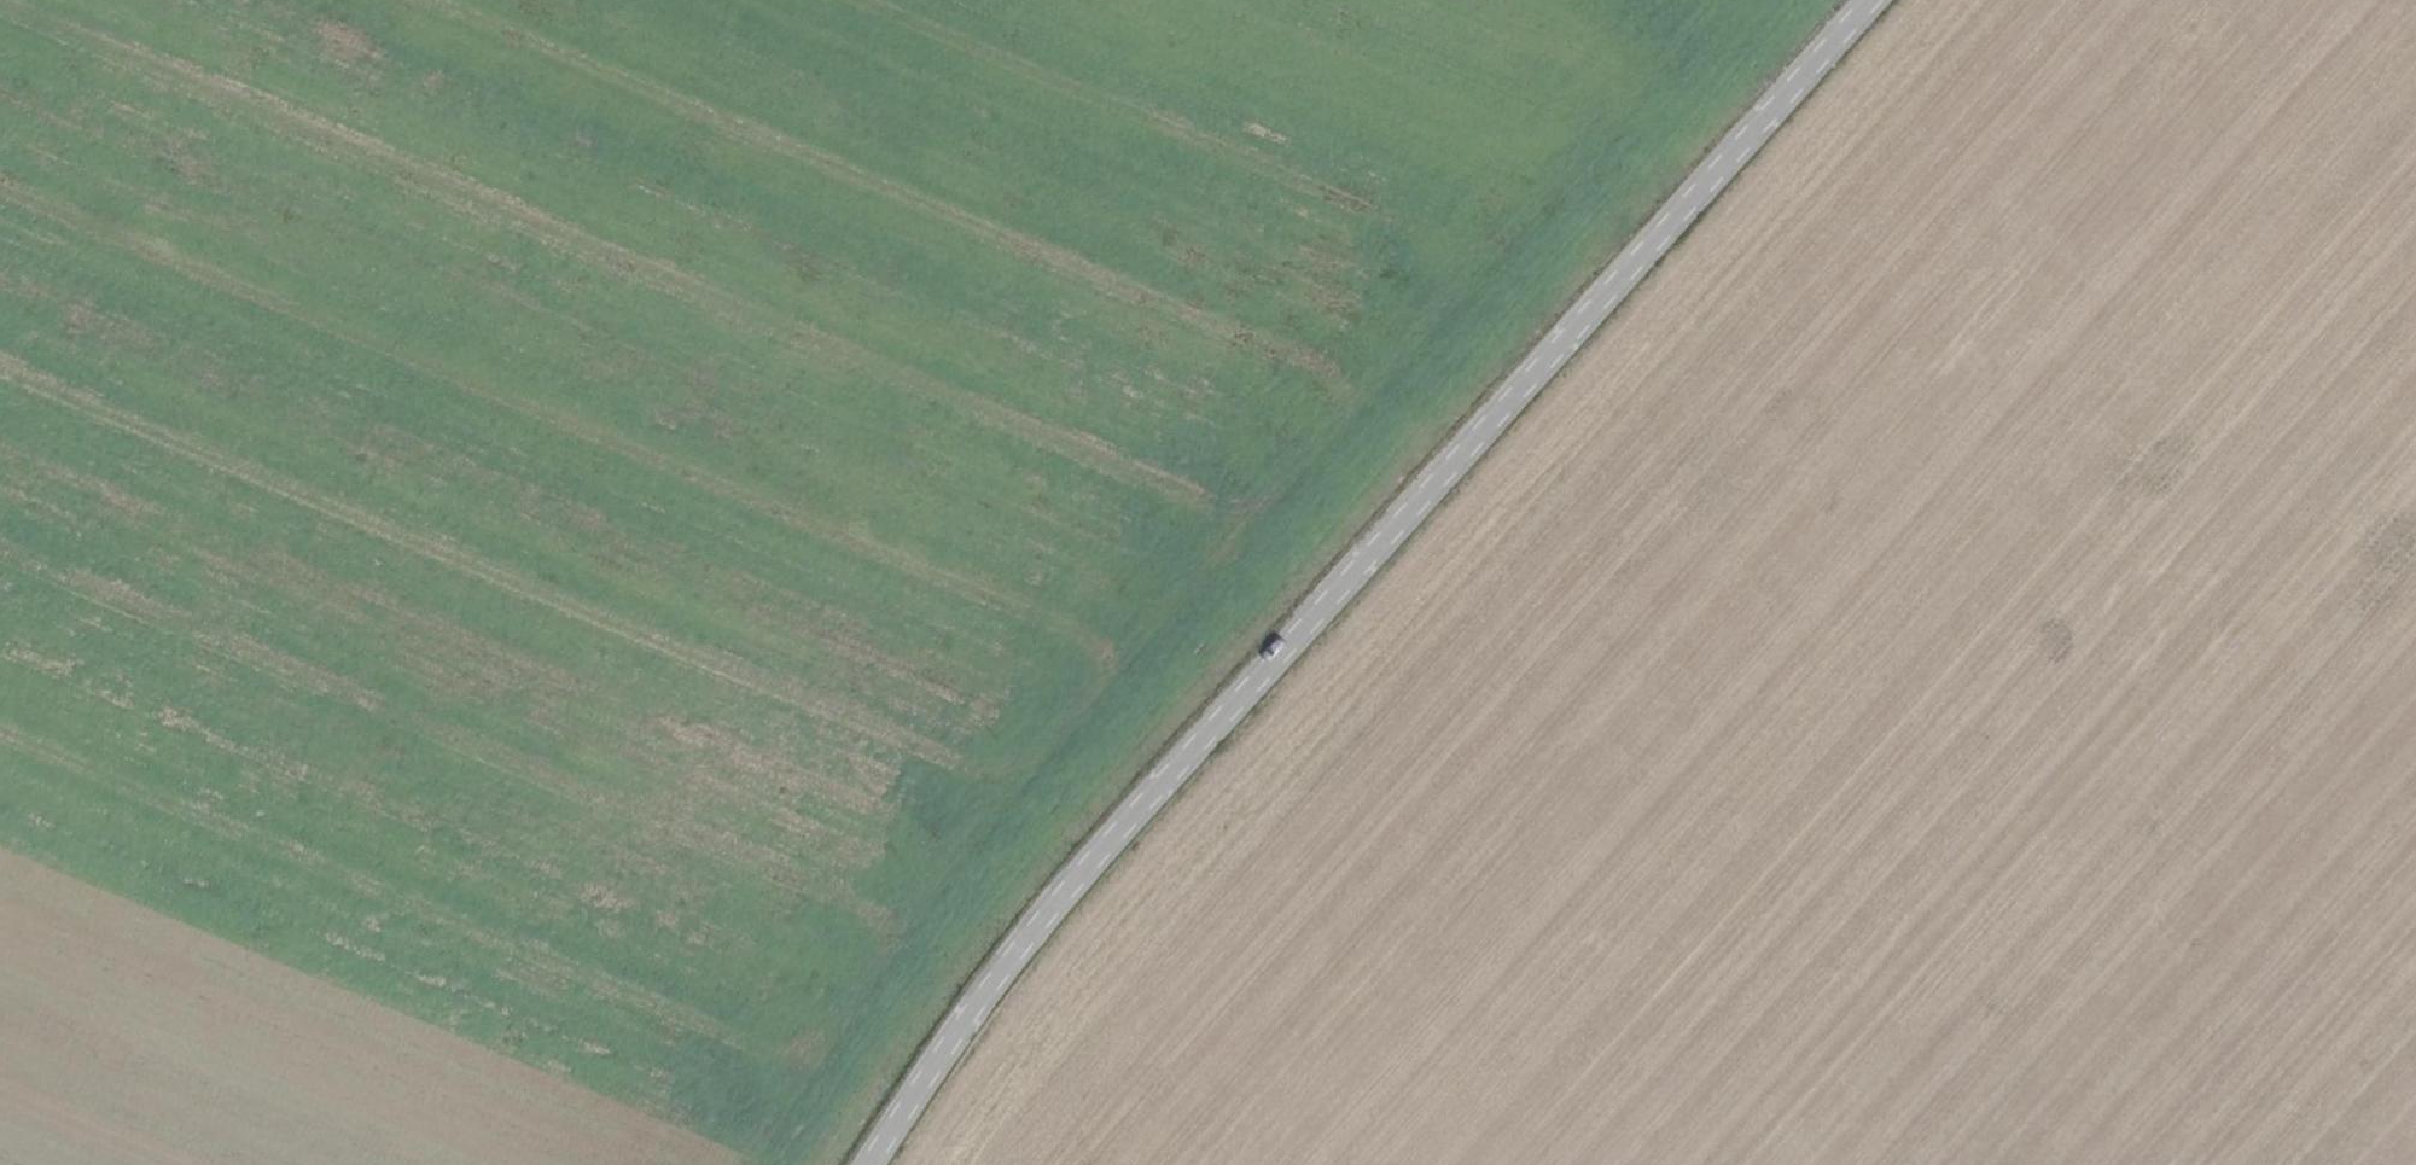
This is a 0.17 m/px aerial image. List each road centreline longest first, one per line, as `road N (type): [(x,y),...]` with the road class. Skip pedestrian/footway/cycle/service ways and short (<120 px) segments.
road 1 (tertiary): [(1868,0),(1323,602),(982,998),(872,1164)]

